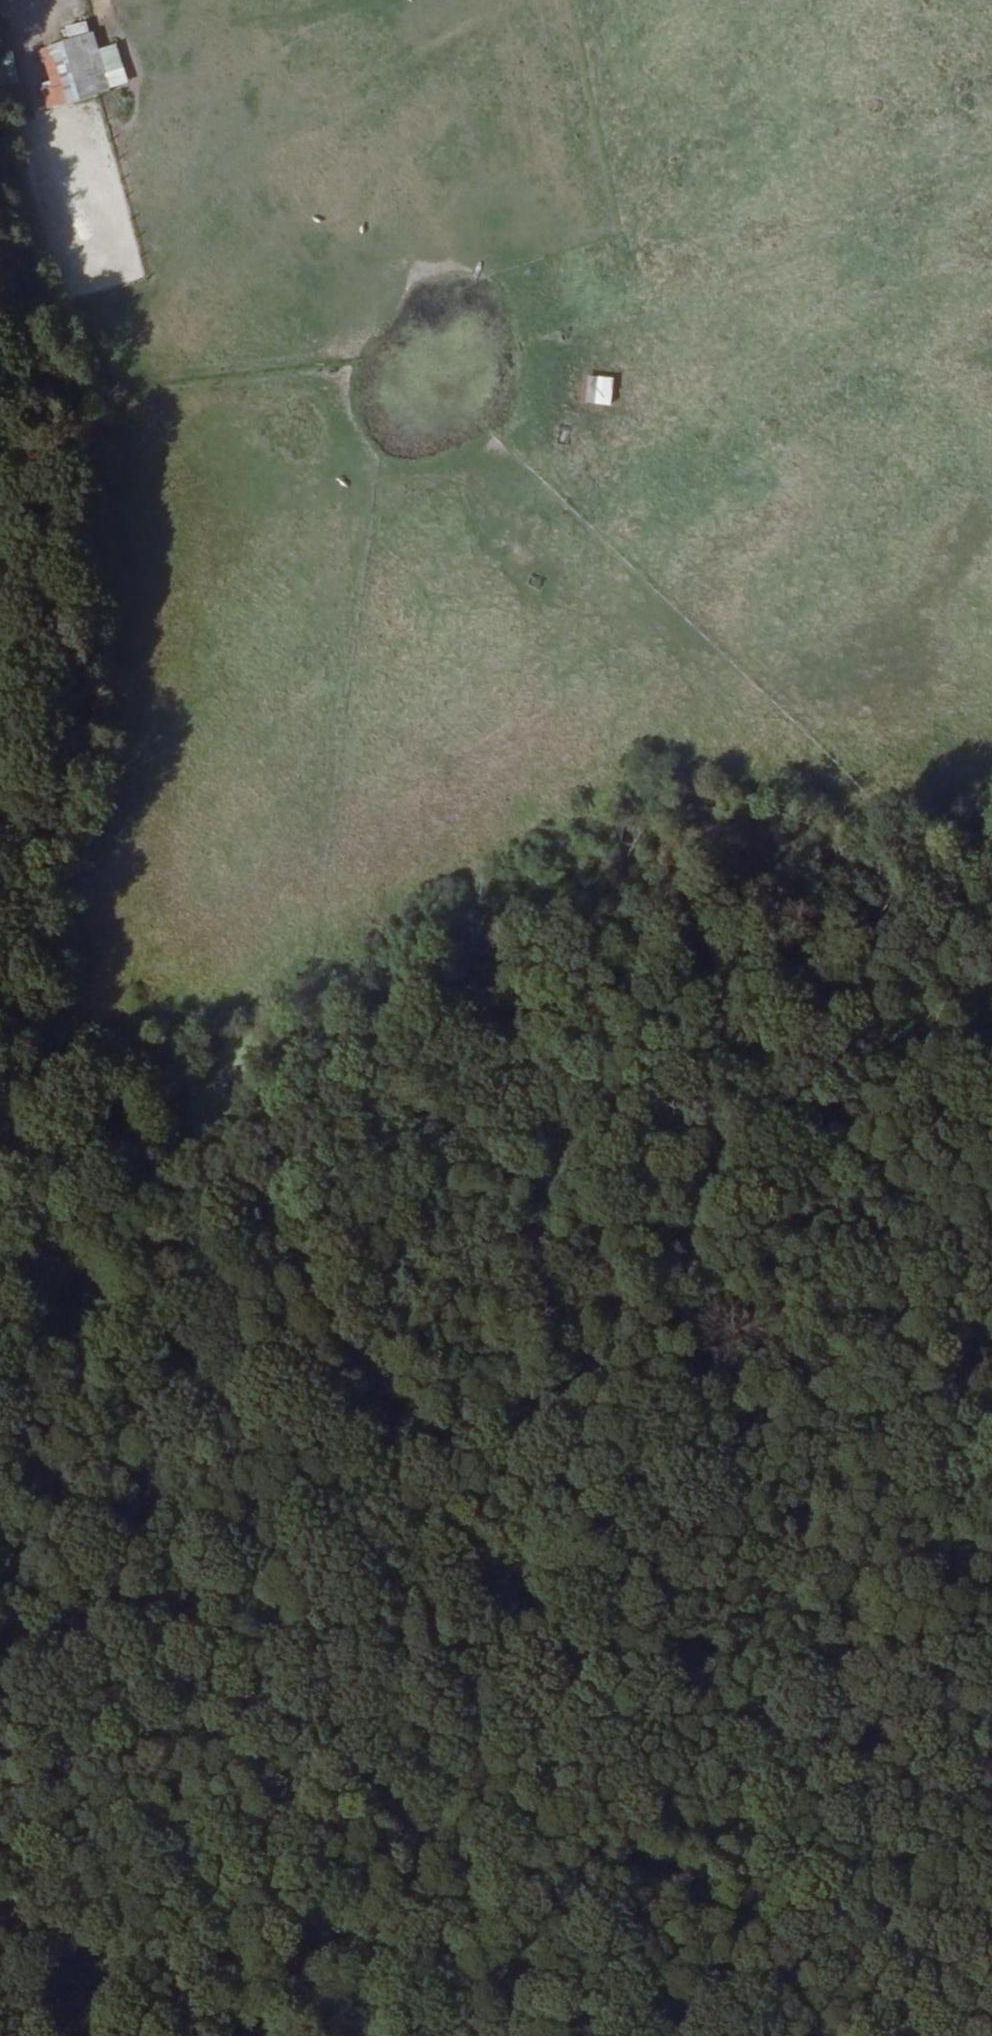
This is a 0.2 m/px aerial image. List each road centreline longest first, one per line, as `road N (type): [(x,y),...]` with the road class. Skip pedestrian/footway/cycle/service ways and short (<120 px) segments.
road 1 (track): [(0,67),(64,286),(79,403),(91,660),(75,833),(0,1257)]

